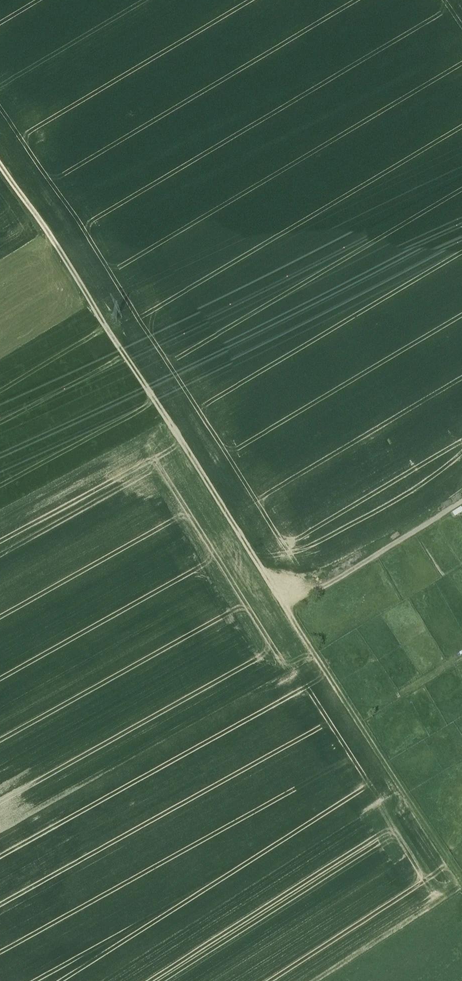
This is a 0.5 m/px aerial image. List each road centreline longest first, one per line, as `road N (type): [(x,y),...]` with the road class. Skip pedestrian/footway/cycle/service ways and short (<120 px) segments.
road 1 (track): [(0,167),(284,605),(461,501)]

